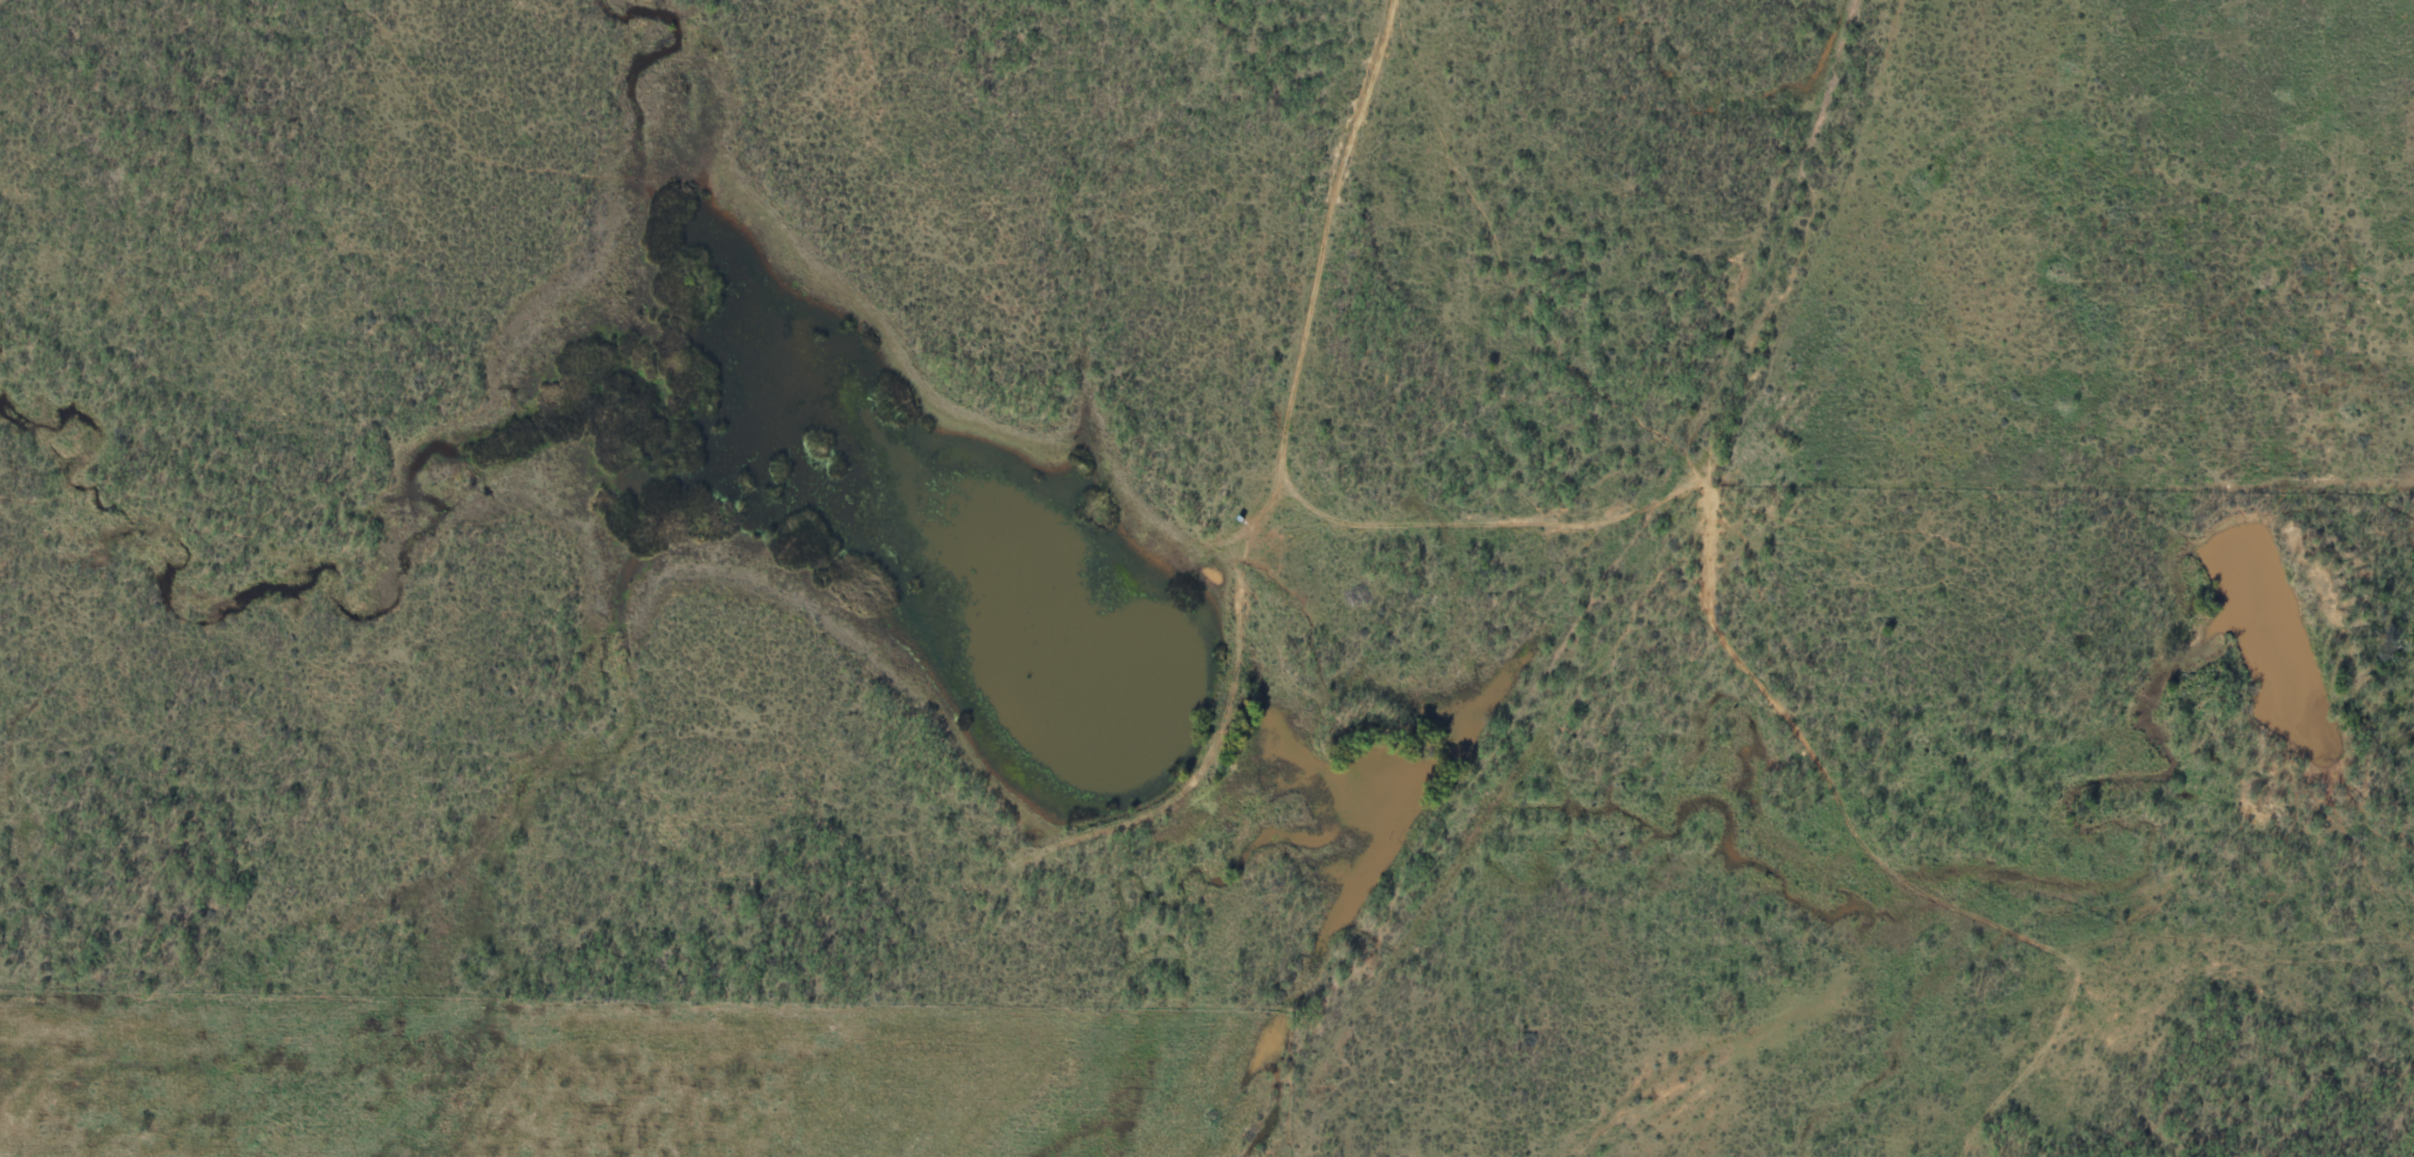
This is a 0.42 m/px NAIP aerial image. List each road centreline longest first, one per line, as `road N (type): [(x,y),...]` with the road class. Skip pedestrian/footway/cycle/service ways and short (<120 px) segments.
road 1 (residential): [(1177,555),(1228,320),(1249,173),(1328,0)]

